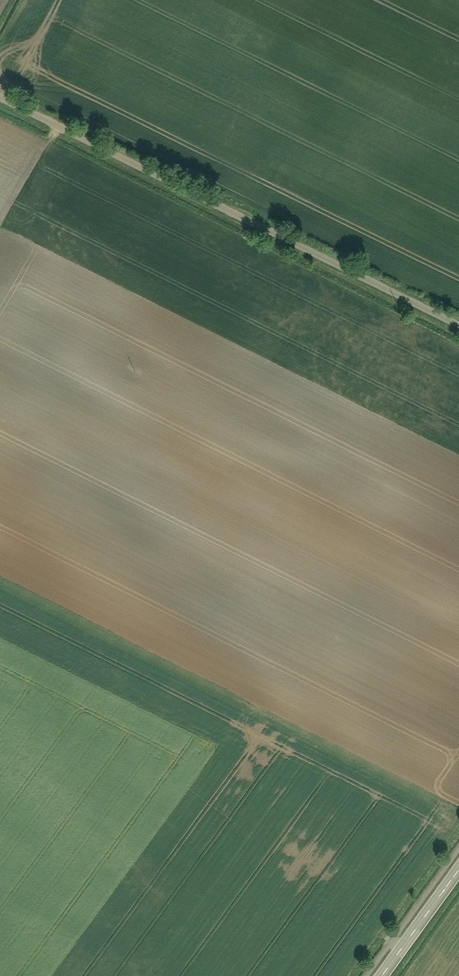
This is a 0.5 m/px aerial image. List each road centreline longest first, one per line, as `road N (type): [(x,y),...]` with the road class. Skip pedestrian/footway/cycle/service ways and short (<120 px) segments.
road 1 (residential): [(458,320),(0,90)]
road 2 (secondary): [(382,975),(458,870)]

